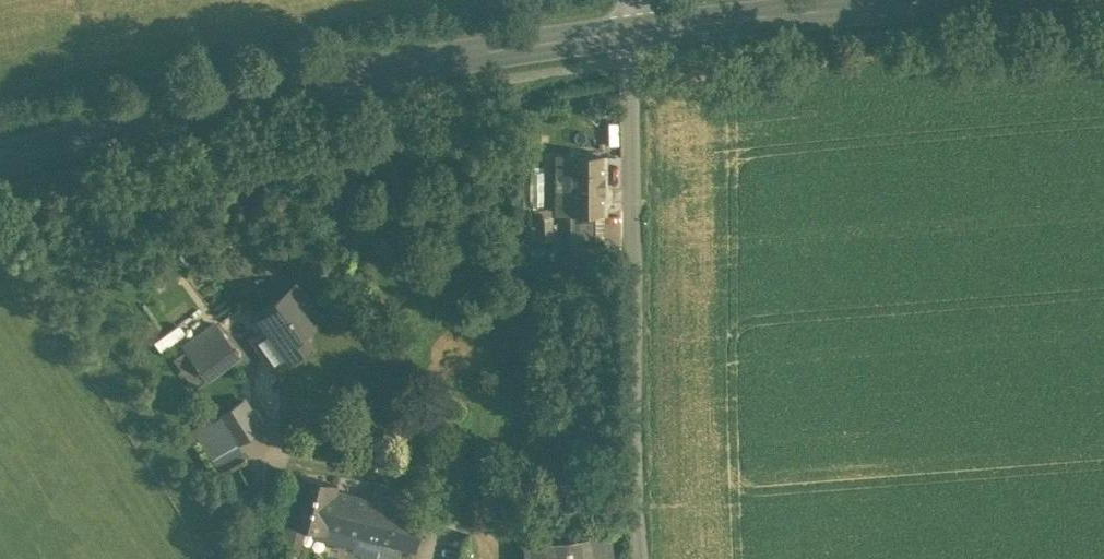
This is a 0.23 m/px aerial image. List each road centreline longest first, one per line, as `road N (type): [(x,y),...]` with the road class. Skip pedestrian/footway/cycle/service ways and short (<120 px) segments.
road 1 (primary): [(0,160),(264,93),(474,55),(938,0)]

